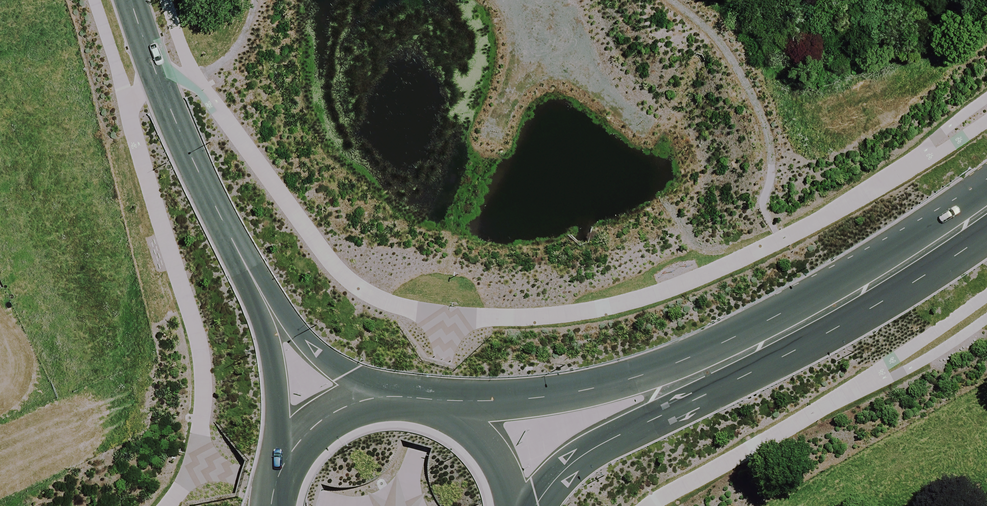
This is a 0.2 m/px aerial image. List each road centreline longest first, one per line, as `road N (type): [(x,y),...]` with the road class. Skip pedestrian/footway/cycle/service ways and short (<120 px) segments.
road 1 (primary): [(712,370),(818,316),(986,210)]
road 2 (unclassified): [(132,0),(194,170),(247,275)]
road 3 (primary): [(457,411),(579,393),(645,374),(712,370)]
road 4 (primary): [(712,370),(655,415),(593,447),(527,505)]
road 5 (unclassified): [(277,473),(272,346),(247,275)]
road 6 (track): [(642,126),(498,0)]
road 7 (unclassified): [(247,275),(303,346),(386,395)]
road 8 (primary): [(277,473),(320,418),(386,395)]

